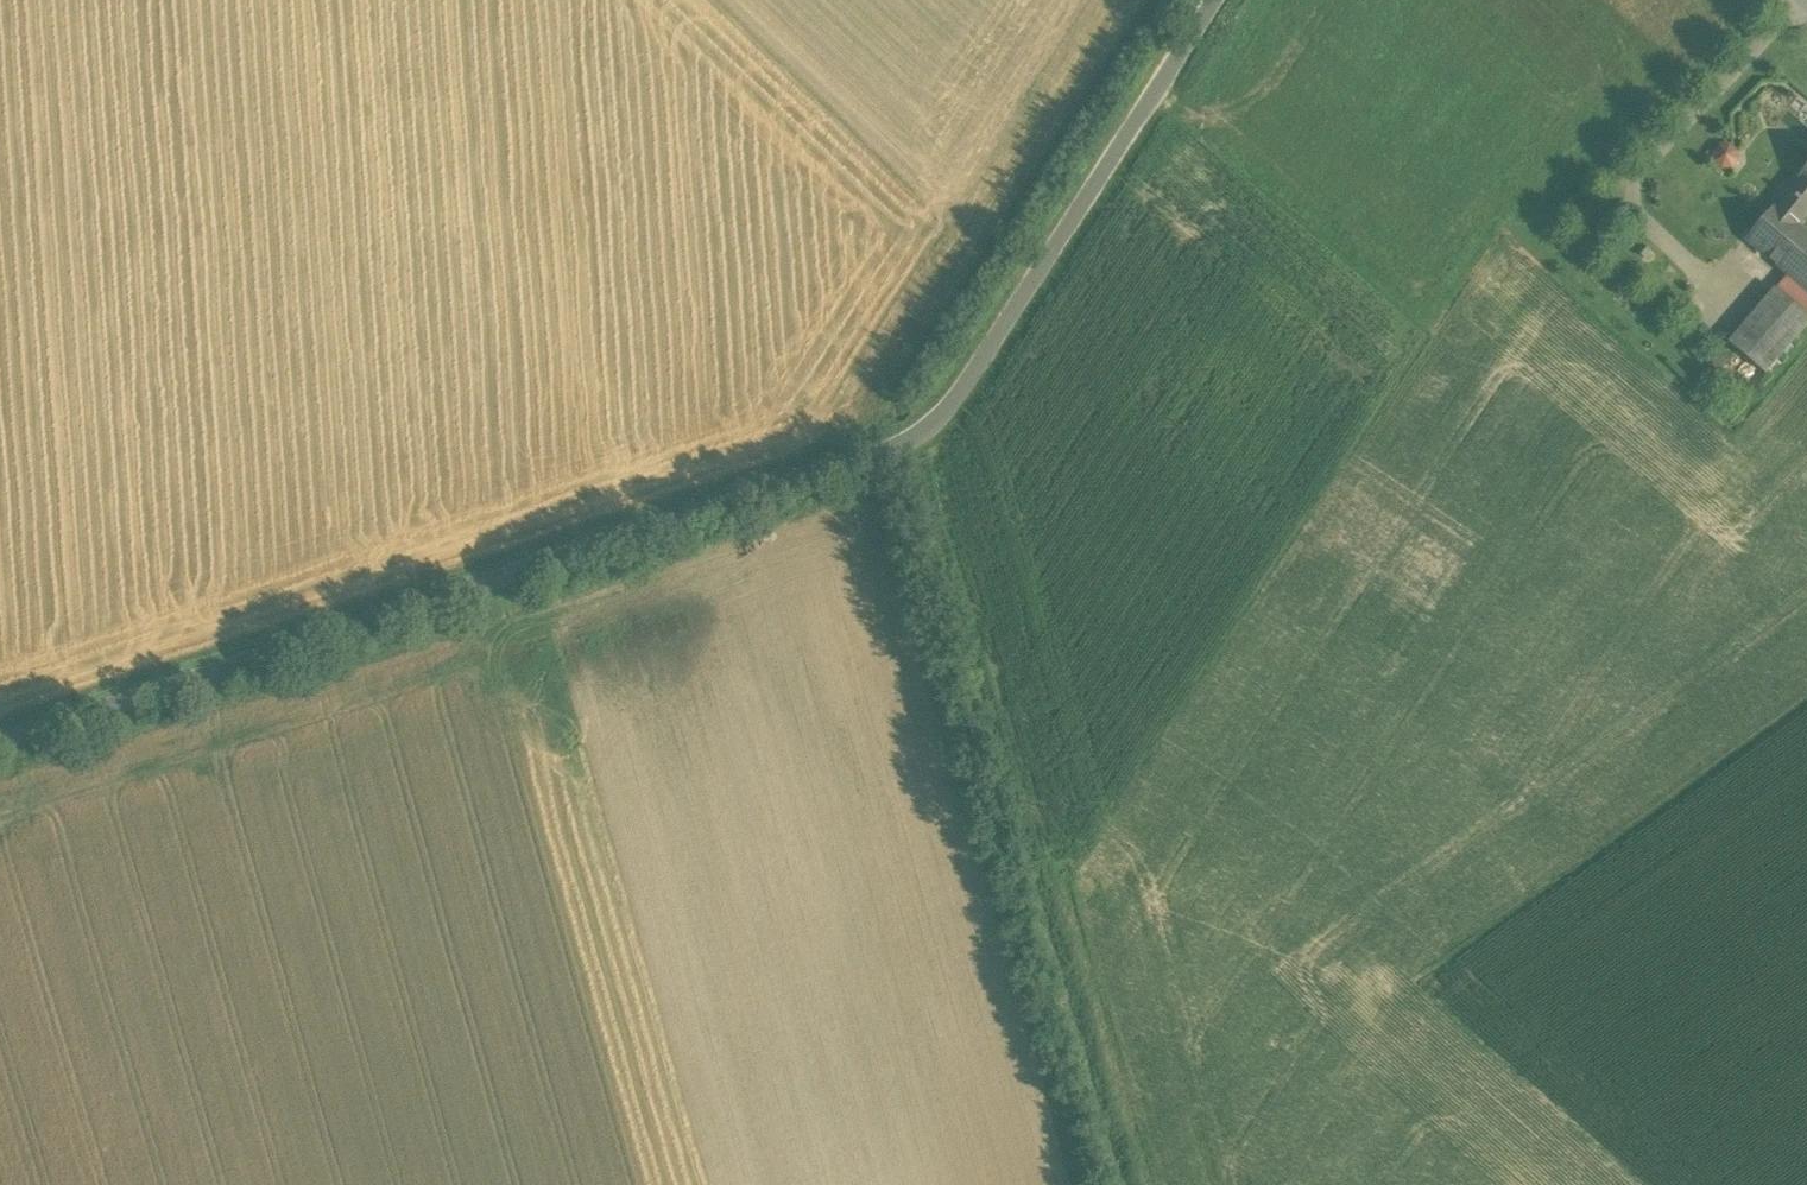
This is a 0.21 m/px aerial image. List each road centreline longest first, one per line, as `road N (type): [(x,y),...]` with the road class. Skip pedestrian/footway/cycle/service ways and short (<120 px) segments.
road 1 (unclassified): [(0,745),(840,470),(927,428),(978,369),(1222,0)]

